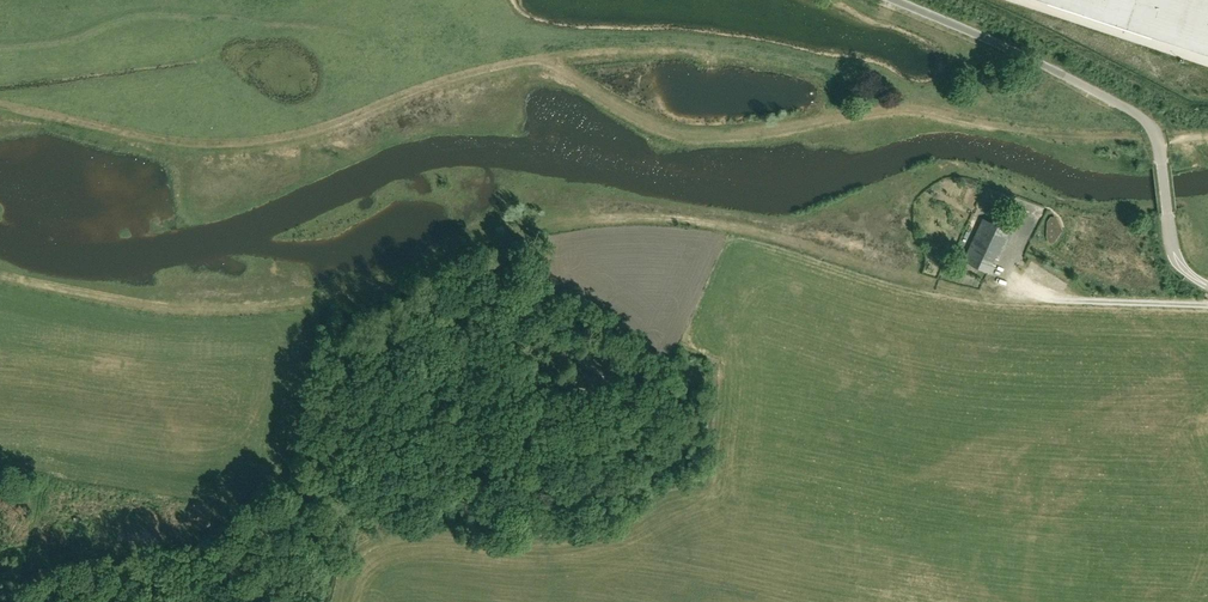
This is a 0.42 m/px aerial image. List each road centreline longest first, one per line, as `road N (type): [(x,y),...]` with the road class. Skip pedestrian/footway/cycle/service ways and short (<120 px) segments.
road 1 (track): [(1207,303),(980,293),(722,223),(605,218),(500,233),(393,288),(232,308),(111,300),(0,275)]
road 2 (track): [(0,103),(167,143),(241,142),(315,130),(480,69),(538,61),(666,127),(691,130),(928,112),(985,129),(1160,139)]
road 3 (track): [(567,407),(519,436),(464,454),(297,490),(185,540),(28,582),(19,601)]
road 4 (unclassified): [(1207,286),(1174,254),(1160,139),(1148,121),(897,0)]

